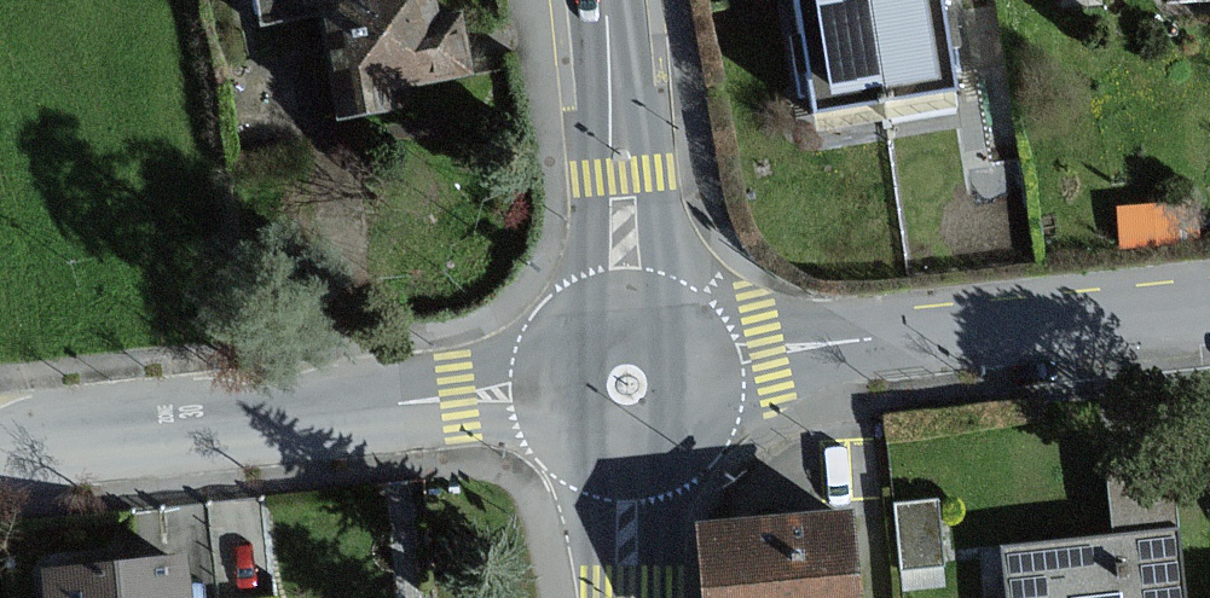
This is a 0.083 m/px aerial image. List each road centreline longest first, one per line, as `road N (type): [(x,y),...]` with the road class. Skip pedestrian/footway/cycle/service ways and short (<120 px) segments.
road 1 (residential): [(540,390),(0,446)]
road 2 (residential): [(1209,304),(713,360)]
road 3 (tertiary): [(686,319),(611,80)]
road 4 (tertiary): [(611,80),(595,242),(574,317)]
road 5 (tertiary): [(572,454),(591,496),(610,597)]
road 6 (tertiary): [(646,597),(677,459)]
road 7 (tertiary): [(686,319),(630,298),(574,317)]

